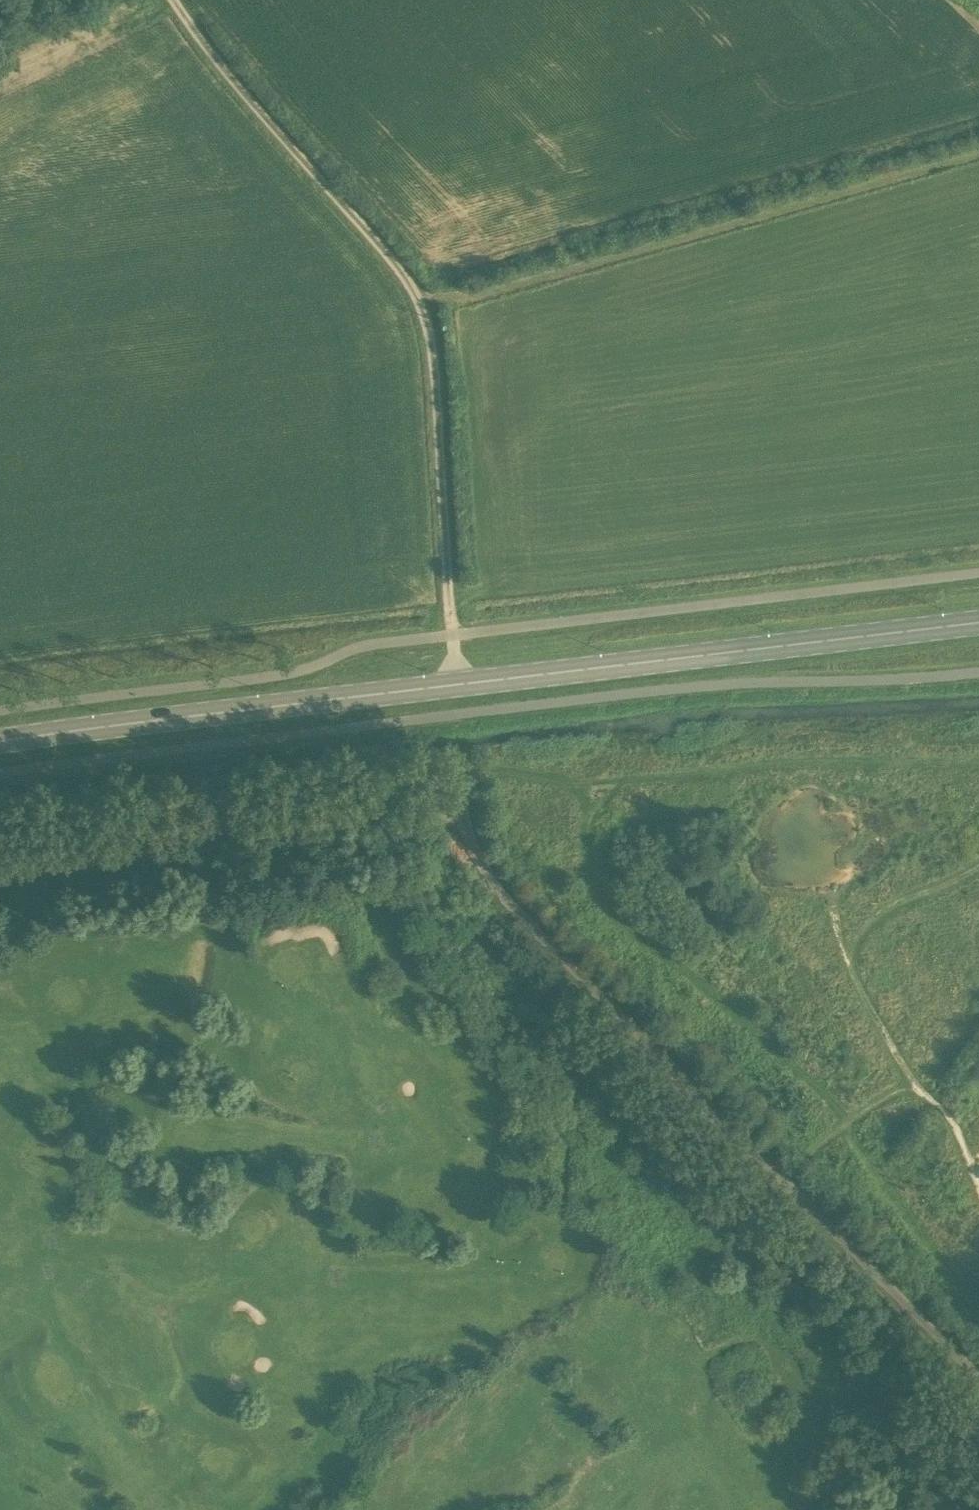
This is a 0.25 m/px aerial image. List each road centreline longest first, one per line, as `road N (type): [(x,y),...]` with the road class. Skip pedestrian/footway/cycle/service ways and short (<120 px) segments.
road 1 (secondary): [(0,741),(978,623)]
road 2 (unclassified): [(978,1381),(494,887),(457,803),(450,739)]
road 3 (track): [(422,304),(978,152)]
road 4 (track): [(422,304),(168,0)]
road 5 (track): [(456,685),(422,304)]

